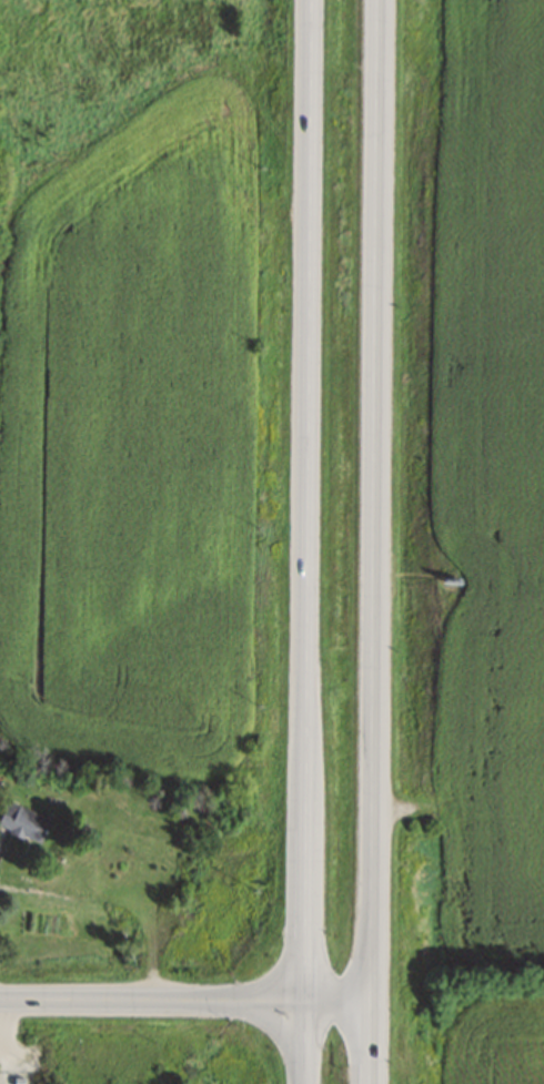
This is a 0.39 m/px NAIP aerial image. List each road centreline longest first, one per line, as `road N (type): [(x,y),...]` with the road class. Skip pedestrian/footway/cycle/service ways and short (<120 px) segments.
road 1 (trunk): [(373,1083),(381,0)]
road 2 (trunk): [(314,0),(306,1083)]
road 3 (secondary): [(0,1000),(373,1006)]

